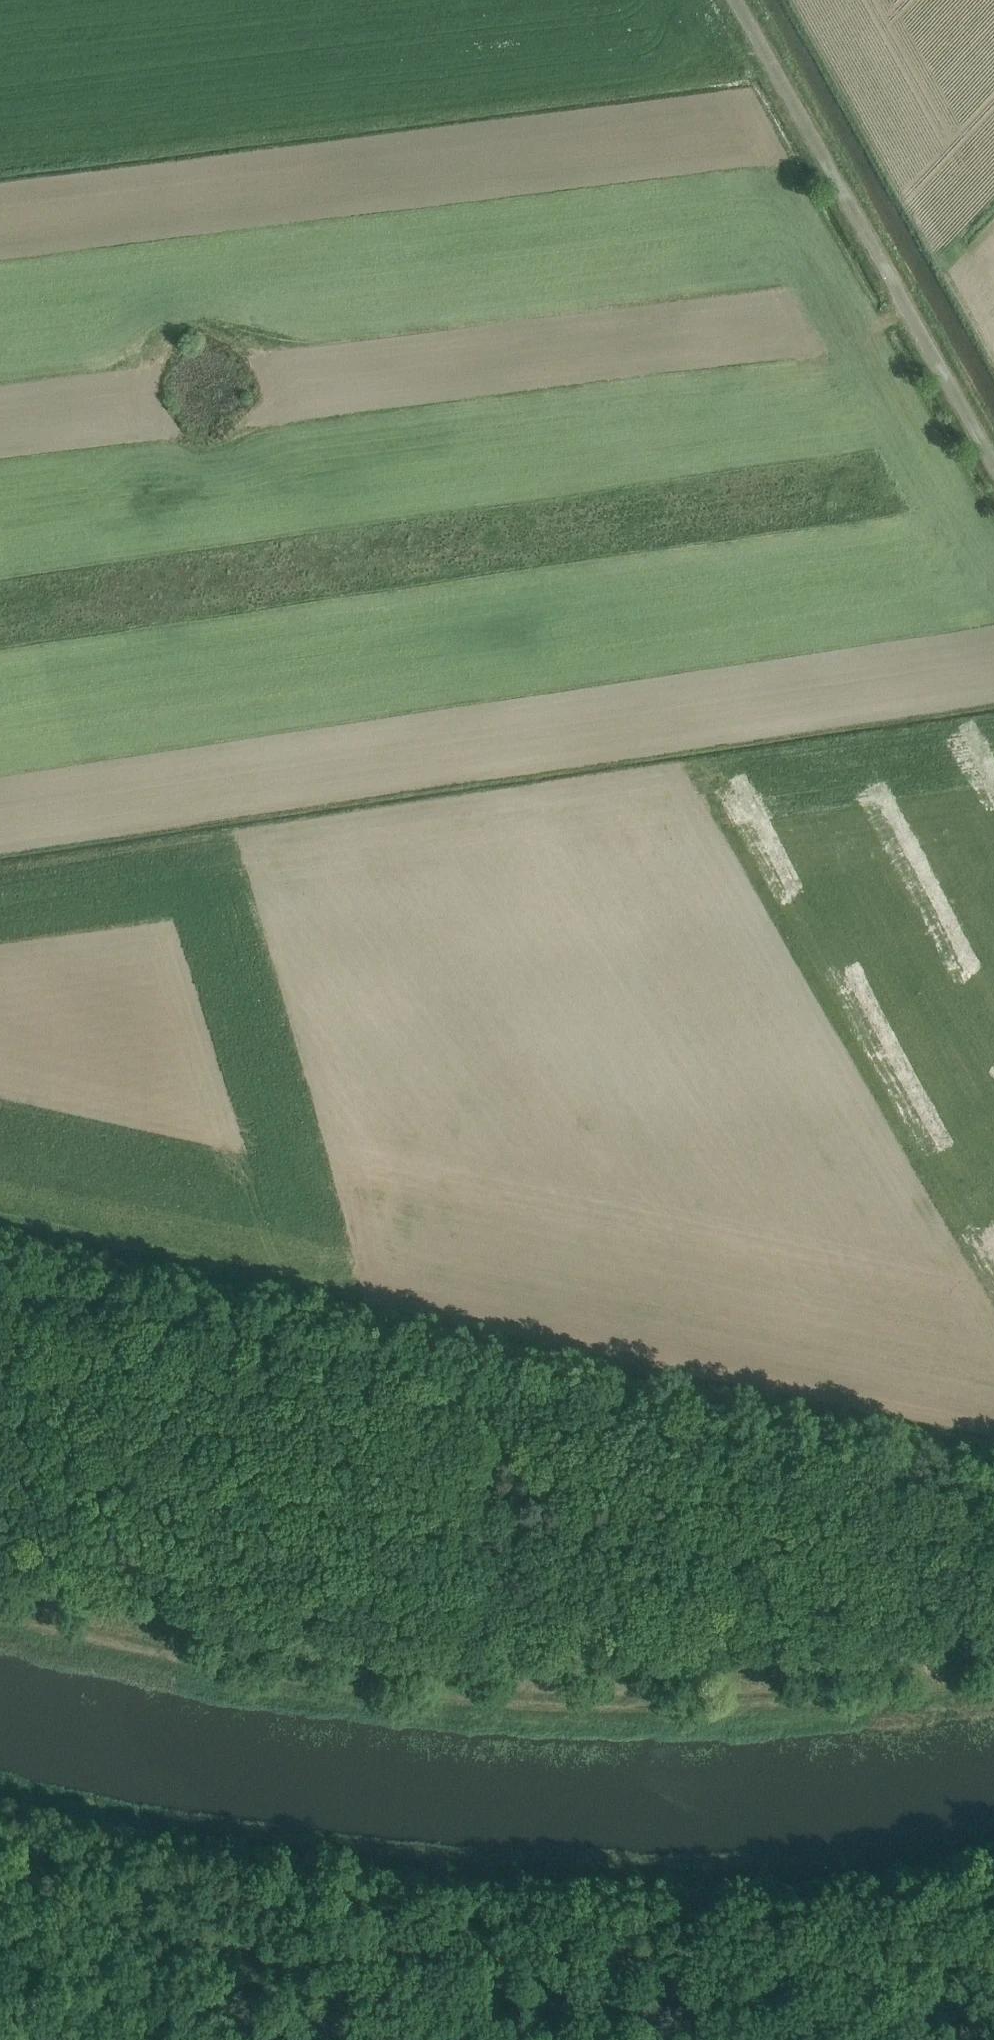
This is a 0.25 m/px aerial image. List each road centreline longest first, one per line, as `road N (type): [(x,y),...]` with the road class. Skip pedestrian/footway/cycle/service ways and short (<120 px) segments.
road 1 (track): [(0,2002),(738,2037)]
road 2 (unclassified): [(993,463),(736,0)]

